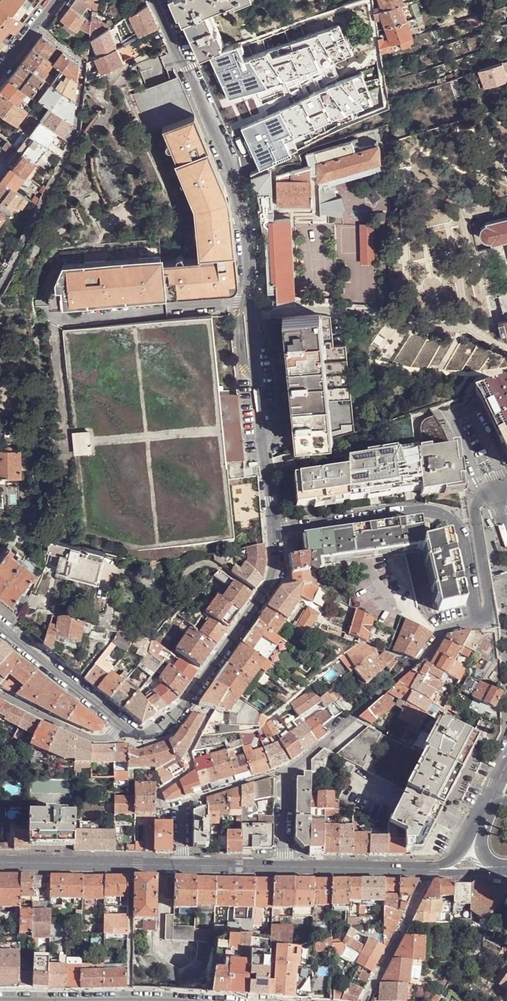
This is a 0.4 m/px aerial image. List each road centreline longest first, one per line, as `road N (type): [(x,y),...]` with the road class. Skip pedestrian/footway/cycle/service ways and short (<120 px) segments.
road 1 (residential): [(274,533),(240,195),(154,0)]
road 2 (unclassified): [(274,533),(441,514),(459,532),(475,618)]
road 3 (residential): [(274,533),(269,588),(186,707),(151,735),(125,727)]
road 4 (tertiary): [(184,866),(0,863)]
road 5 (residential): [(286,770),(416,664)]
road 6 (residential): [(184,866),(184,808),(286,770)]
road 7 (residential): [(125,727),(0,629)]
road 8 (tertiary): [(433,869),(285,867)]
road 9 (unclassified): [(489,492),(474,508),(490,610),(475,618)]
road 10 (residential): [(0,694),(93,739),(113,739),(125,727)]

